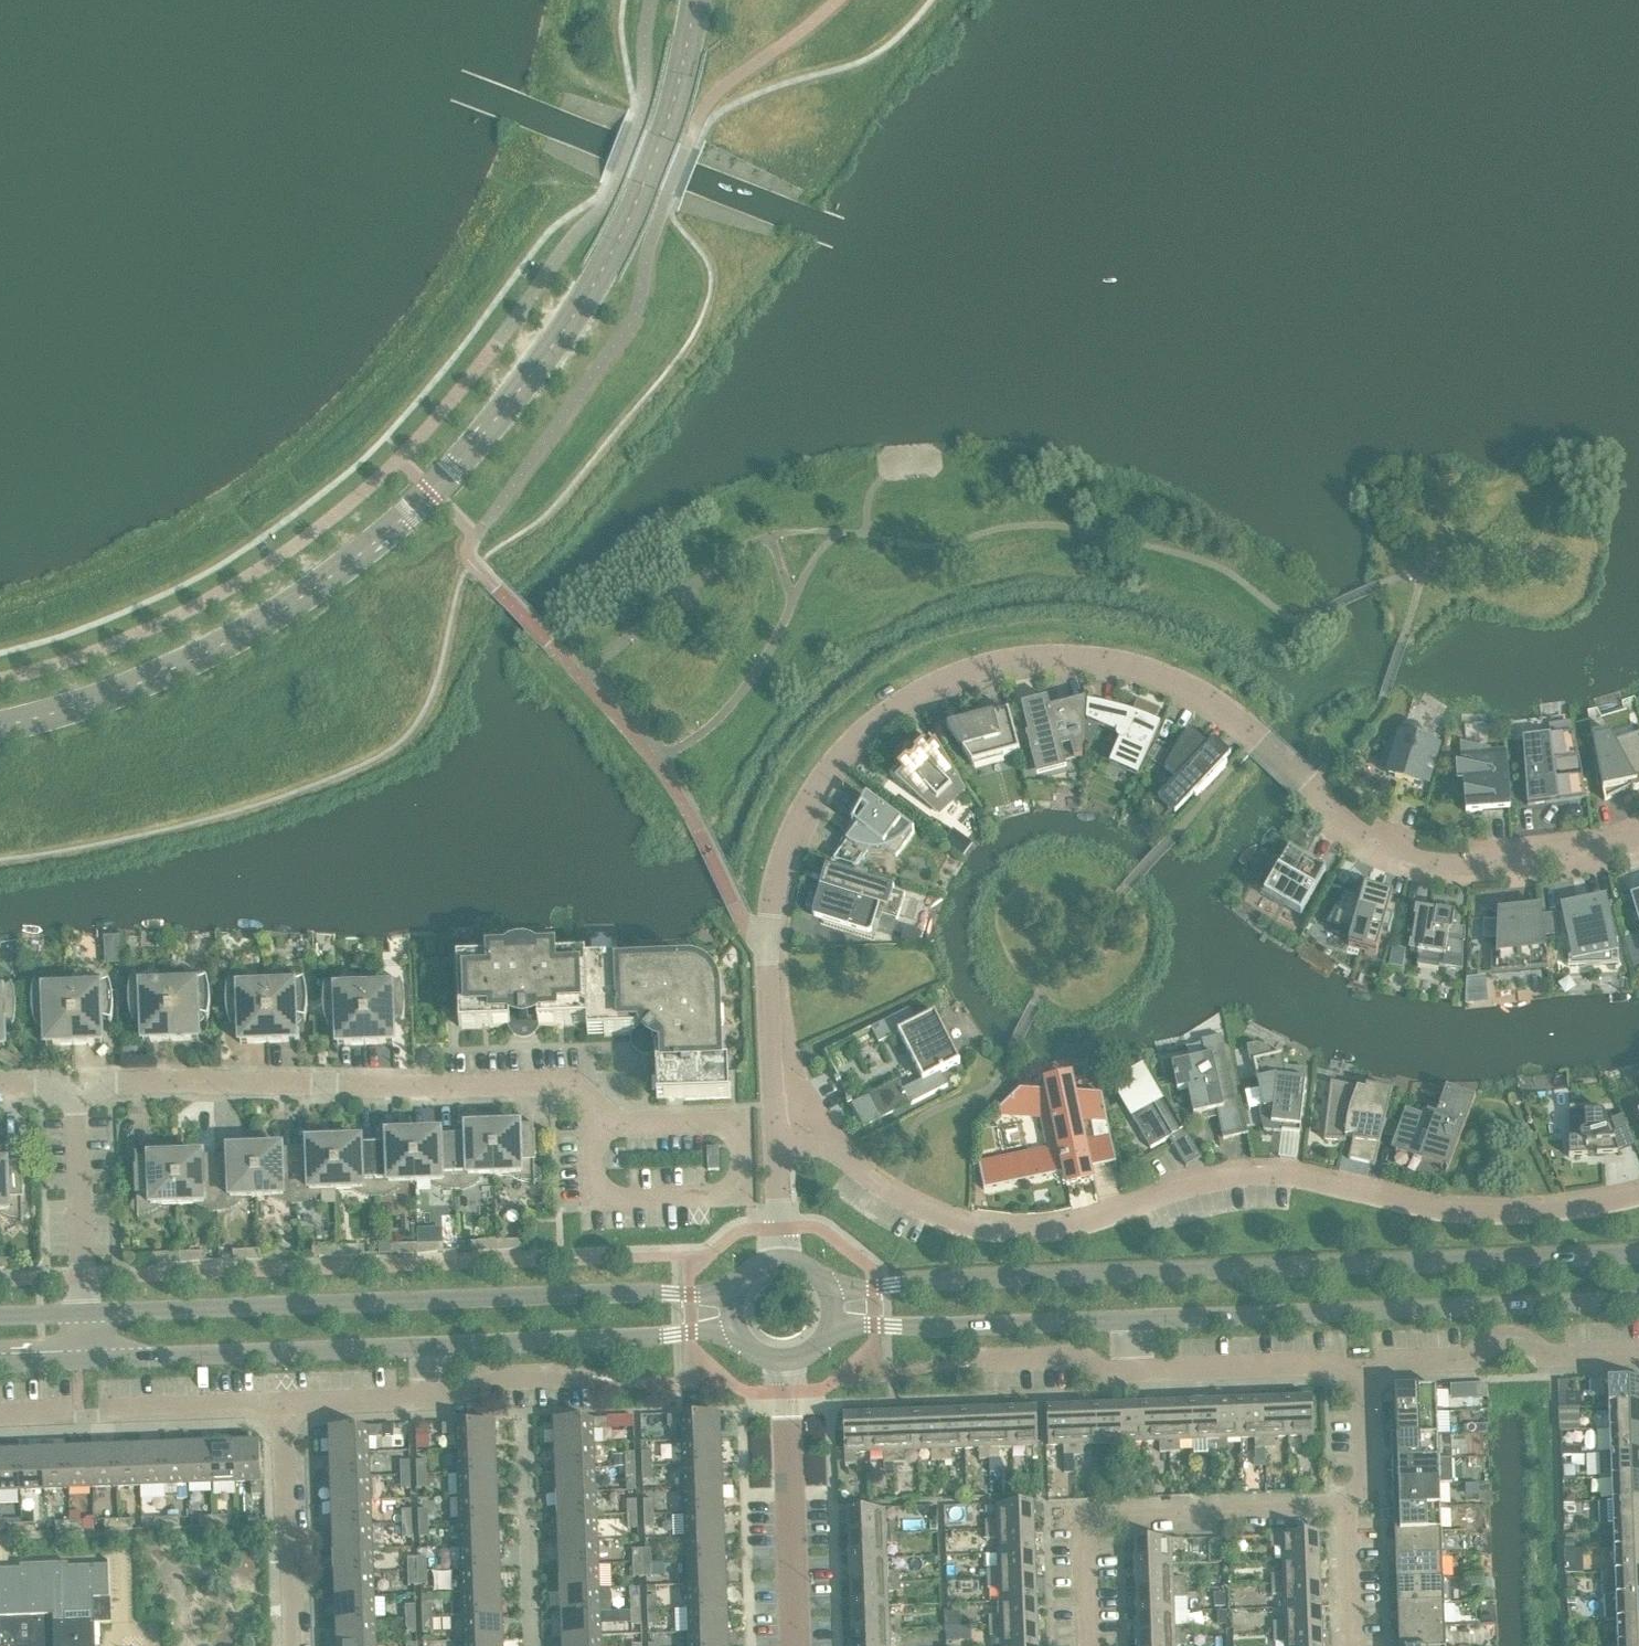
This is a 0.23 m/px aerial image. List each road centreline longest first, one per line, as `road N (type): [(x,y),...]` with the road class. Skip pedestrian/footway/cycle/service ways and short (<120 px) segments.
road 1 (residential): [(778,1149),(767,953),(784,858),(831,766),(924,686),(1076,662),(1189,686),(1328,809),(1457,877),(1638,863)]
road 2 (unclassified): [(0,728),(147,681),(265,623),(393,528),(501,420),(560,347),(637,202),(668,121),(694,0)]
road 3 (residential): [(778,1149),(812,1146),(853,1162),(944,1225),(1021,1236),(1086,1230),(1210,1185),(1268,1178),(1406,1207),(1490,1214),(1638,1196)]
road 4 (tertiary): [(1638,1258),(832,1289)]
road 5 (tertiary): [(733,1295),(0,1320)]
road 6 (residential): [(0,1089),(579,1088)]
road 7 (tertiary): [(1126,1322),(1638,1302)]
road 8 (tertiary): [(0,1364),(433,1345)]
road 9 (residential): [(1090,1645),(1084,1515),(1347,1509)]
road 10 (tertiary): [(433,1345),(735,1330)]
road 11 (tertiary): [(833,1328),(1126,1322)]
road 12 (residential): [(1360,1372),(1389,1362),(1469,1361),(1493,1341),(1521,1339),(1551,1354),(1638,1349)]
road 13 (residential): [(0,1416),(282,1403)]
road 14 (residential): [(796,1645),(784,1363)]
road 15 (residential): [(294,1645),(282,1403)]
road 16 (residential): [(1135,1370),(1360,1372)]
road 17 (residential): [(969,1364),(1081,1355),(1097,1370),(1135,1370)]
road 18 (residential): [(434,1399),(465,1394),(488,1378),(589,1378)]
road 19 (residential): [(282,1403),(434,1399)]
road 20 (residential): [(1347,1509),(1364,1481),(1360,1372)]
road 21 (residential): [(1351,1645),(1347,1509)]

